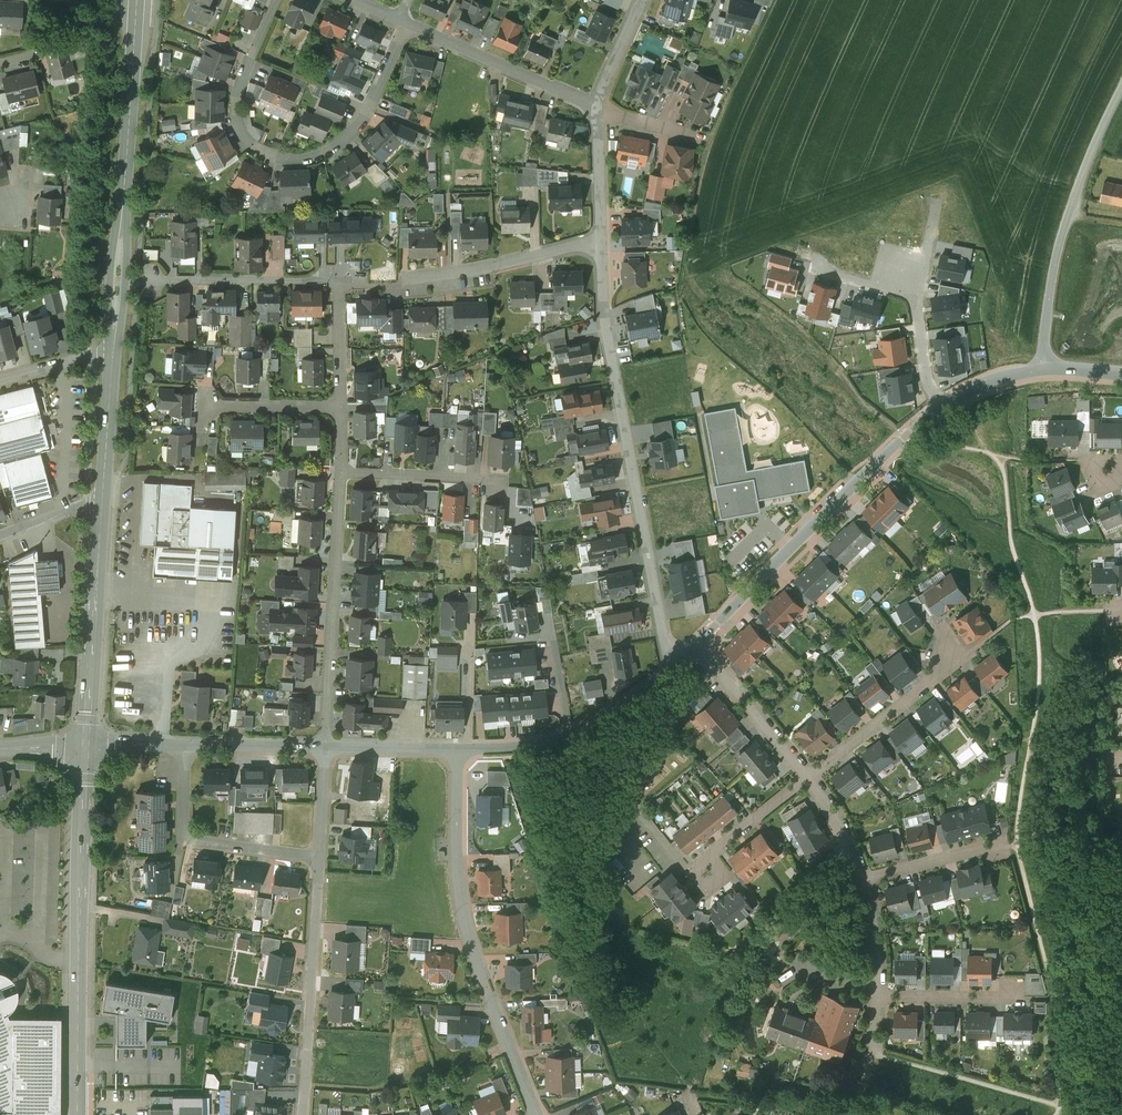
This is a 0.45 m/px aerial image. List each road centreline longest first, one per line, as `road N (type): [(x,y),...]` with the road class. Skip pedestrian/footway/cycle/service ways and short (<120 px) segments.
road 1 (residential): [(675,665),(601,310),(602,236)]
road 2 (residential): [(408,23),(352,137),(324,154),(281,156),(253,142),(241,112),(245,78),(278,0)]
road 3 (residential): [(538,1114),(470,930),(459,751)]
road 4 (secondary): [(86,746),(78,1114)]
road 5 (secondary): [(136,0),(113,355)]
road 6 (residential): [(943,408),(903,433),(696,644)]
road 7 (unclassified): [(1121,88),(1070,213),(1034,371)]
road 8 (residential): [(327,749),(341,473)]
road 9 (residential): [(303,1114),(321,858)]
road 10 (secondary): [(102,497),(86,746)]
road 11 (residential): [(675,665),(621,708),(569,733),(459,751)]
road 12 (residential): [(185,745),(184,829),(190,837),(321,858)]
road 13 (residential): [(408,23),(598,107)]
road 14 (residential): [(602,236),(403,280)]
road 15 (residential): [(339,281),(142,281)]
road 16 (residential): [(808,776),(934,679),(951,657)]
road 17 (residential): [(696,644),(808,776)]
road 18 (residential): [(341,473),(495,481)]
road 19 (secondary): [(113,355),(102,497)]
road 20 (residential): [(327,749),(185,745)]
road 21 (residential): [(880,996),(1018,997)]
road 22 (residential): [(341,408),(205,405)]
road 23 (residential): [(808,776),(706,864)]
road 24 (residential): [(459,751),(327,749)]
road 25 (residential): [(868,880),(993,847)]
road 26 (residential): [(602,236),(598,107)]
road 27 (residential): [(341,408),(339,281)]
road 28 (residential): [(880,996),(855,1114)]
road 29 (residential): [(808,776),(868,880)]

